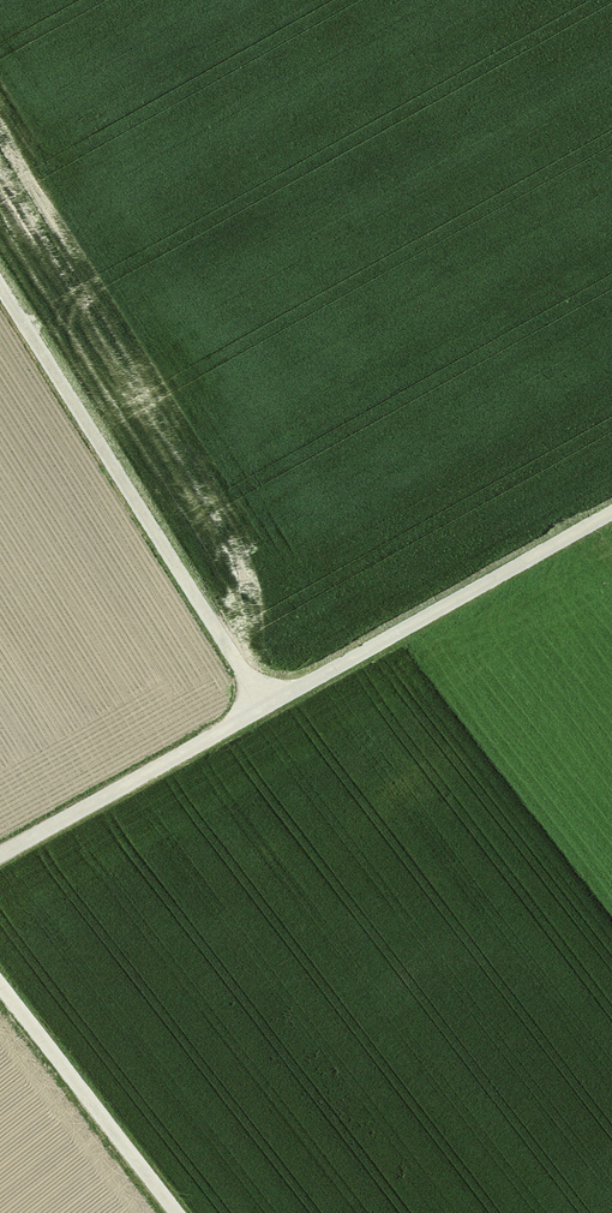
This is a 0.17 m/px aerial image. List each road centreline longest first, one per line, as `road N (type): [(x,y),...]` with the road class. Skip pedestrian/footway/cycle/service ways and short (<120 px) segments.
road 1 (track): [(0,854),(611,511)]
road 2 (track): [(264,706),(0,281)]
road 3 (track): [(170,1212),(0,993)]

